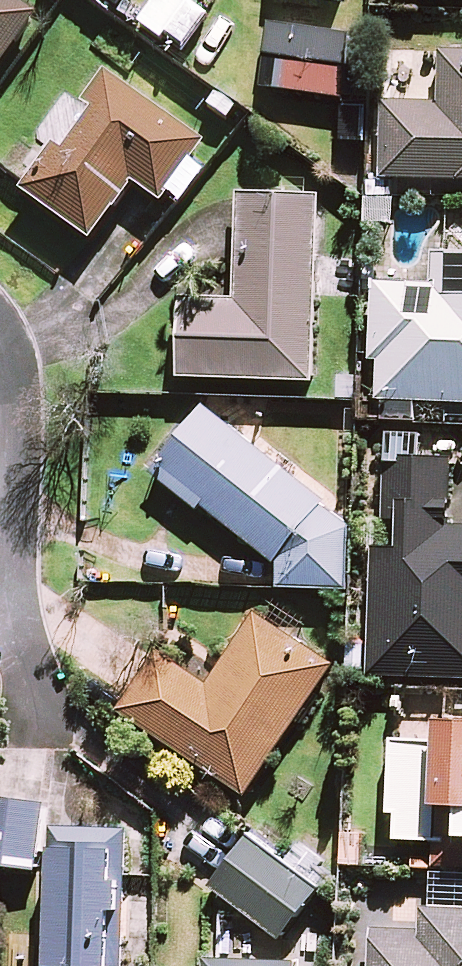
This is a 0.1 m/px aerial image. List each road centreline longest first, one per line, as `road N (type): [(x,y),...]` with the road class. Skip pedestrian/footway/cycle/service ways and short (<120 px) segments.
road 1 (residential): [(0,532),(11,495),(17,370),(0,335)]

